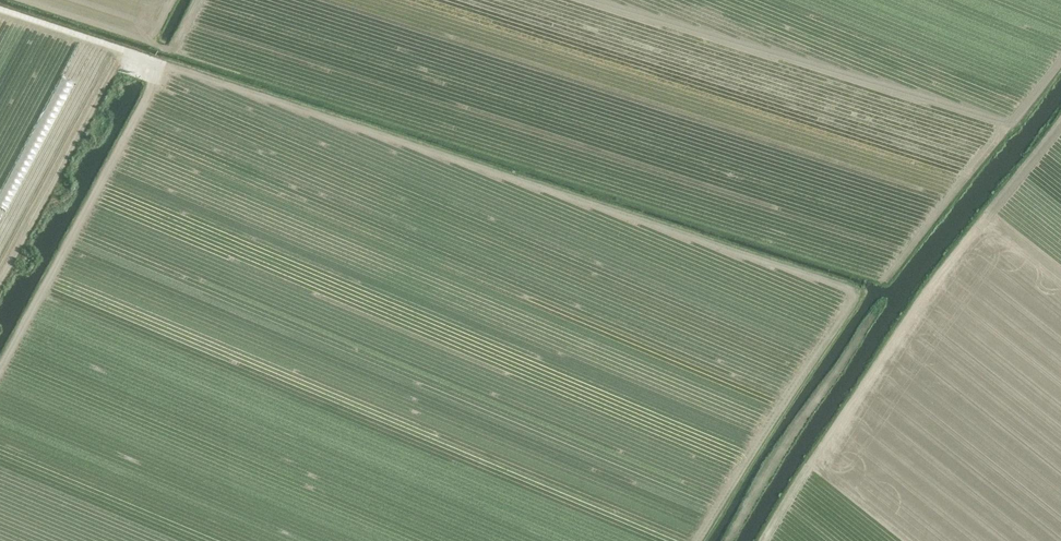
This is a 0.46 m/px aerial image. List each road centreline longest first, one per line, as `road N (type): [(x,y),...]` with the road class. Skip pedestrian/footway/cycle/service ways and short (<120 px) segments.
road 1 (track): [(701,540),(856,294),(0,11)]
road 2 (track): [(1008,125),(593,0)]
road 3 (track): [(356,540),(0,441)]

